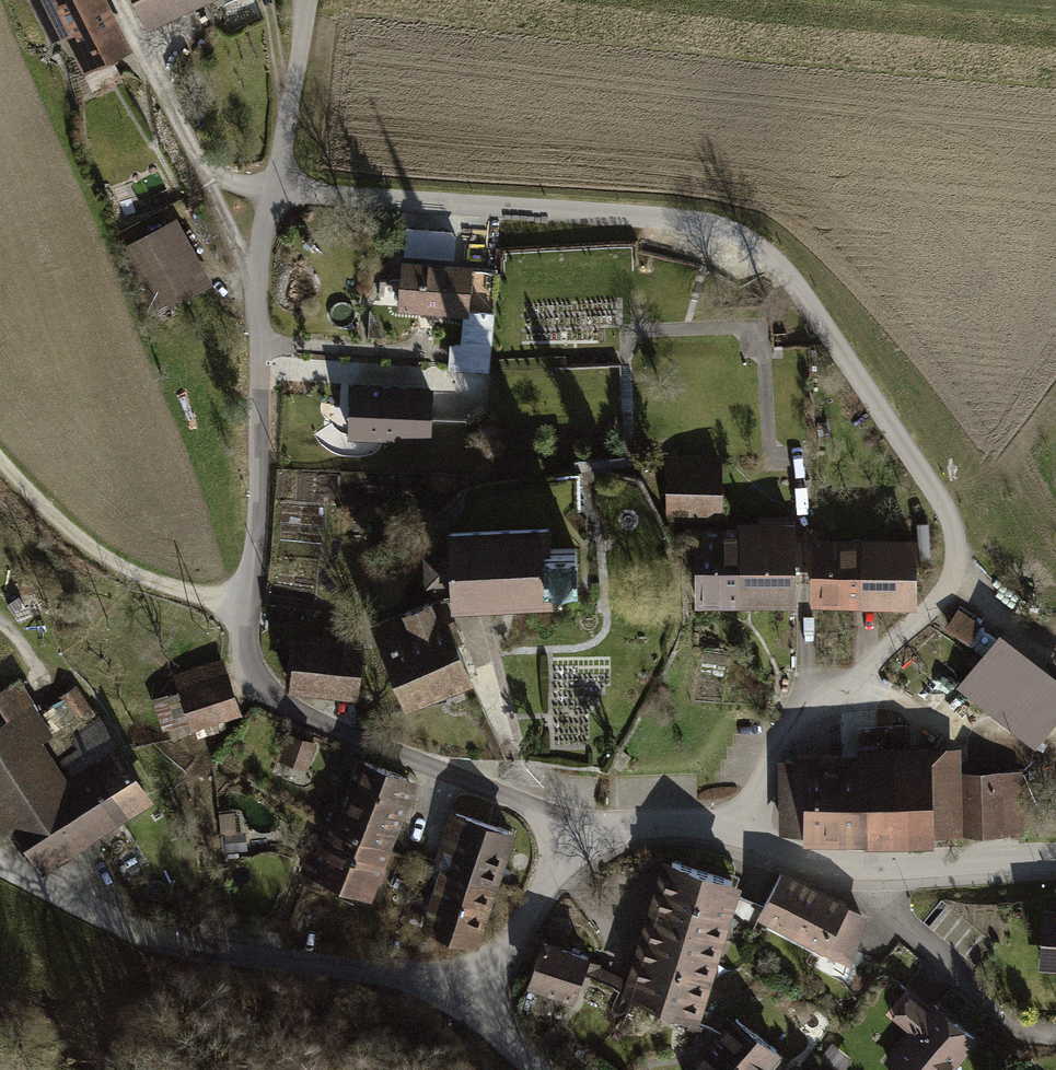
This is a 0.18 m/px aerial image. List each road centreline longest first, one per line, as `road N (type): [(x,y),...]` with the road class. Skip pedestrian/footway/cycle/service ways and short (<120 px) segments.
road 1 (residential): [(269,188),(726,226),(801,290),(958,539),(952,585),(853,676),(785,717),(730,832)]
road 2 (residential): [(269,188),(256,281),(261,497),(239,614),(249,684),(322,724),(581,827)]
road 3 (residential): [(463,996),(128,935),(0,867)]
road 4 (residential): [(730,832),(833,867),(1055,857)]
road 5 (track): [(0,459),(41,512),(96,556),(239,614)]
road 6 (residential): [(463,996),(581,827)]
road 7 (residential): [(303,0),(269,188)]
road 8 (residential): [(581,827),(730,832)]

